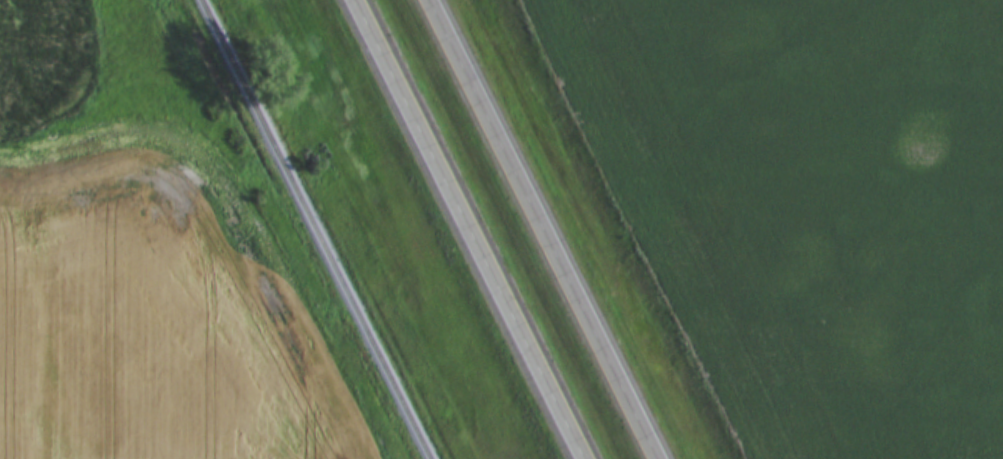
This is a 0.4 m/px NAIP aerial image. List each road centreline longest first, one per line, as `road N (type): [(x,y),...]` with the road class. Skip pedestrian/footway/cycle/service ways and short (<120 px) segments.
road 1 (trunk): [(660,458),(431,0)]
road 2 (trunk): [(355,0),(583,458)]

